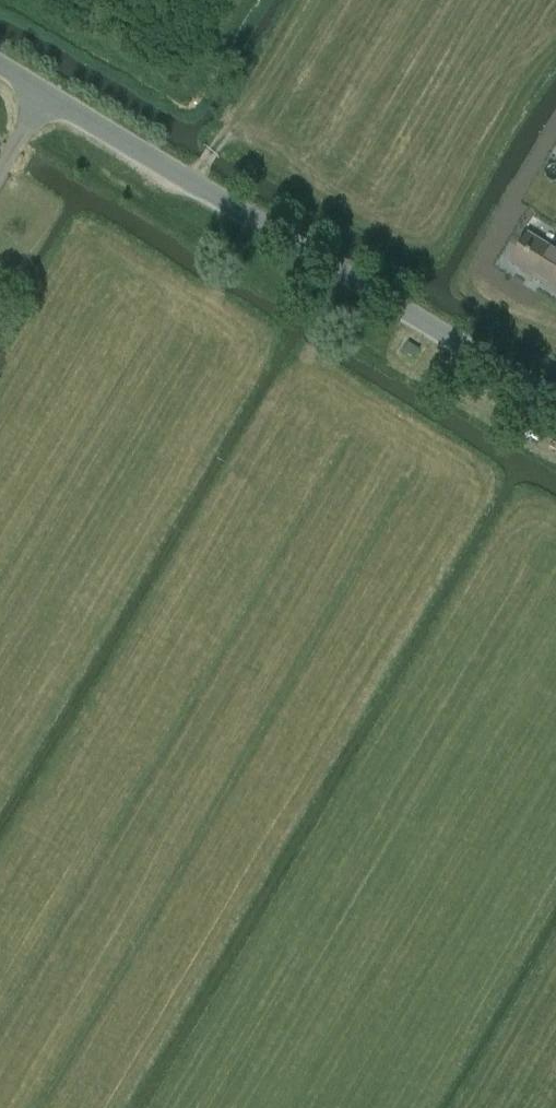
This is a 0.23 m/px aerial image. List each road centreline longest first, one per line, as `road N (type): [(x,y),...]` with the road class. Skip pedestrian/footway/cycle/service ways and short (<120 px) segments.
road 1 (tertiary): [(555,402),(0,66)]

